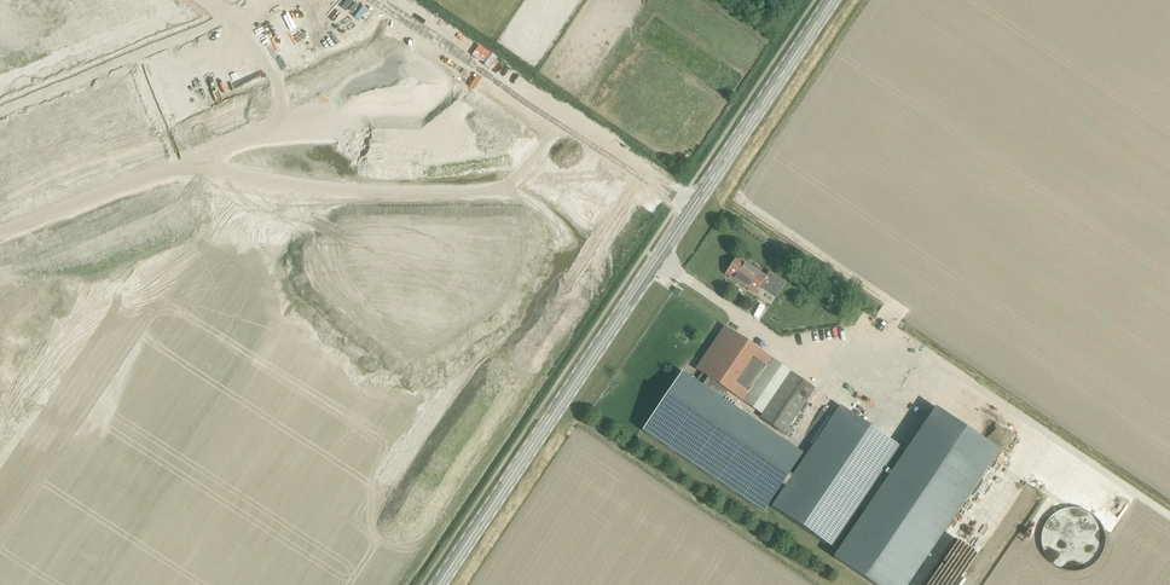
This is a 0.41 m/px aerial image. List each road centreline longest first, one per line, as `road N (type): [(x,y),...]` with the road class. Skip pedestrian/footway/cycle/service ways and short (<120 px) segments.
road 1 (secondary): [(434,584),(827,0)]
road 2 (track): [(158,122),(232,175),(319,198),(418,204),(502,196),(548,180),(554,157),(531,120),(367,12)]
road 3 (track): [(830,368),(901,335),(1169,517)]
road 4 (residential): [(0,89),(125,38)]

